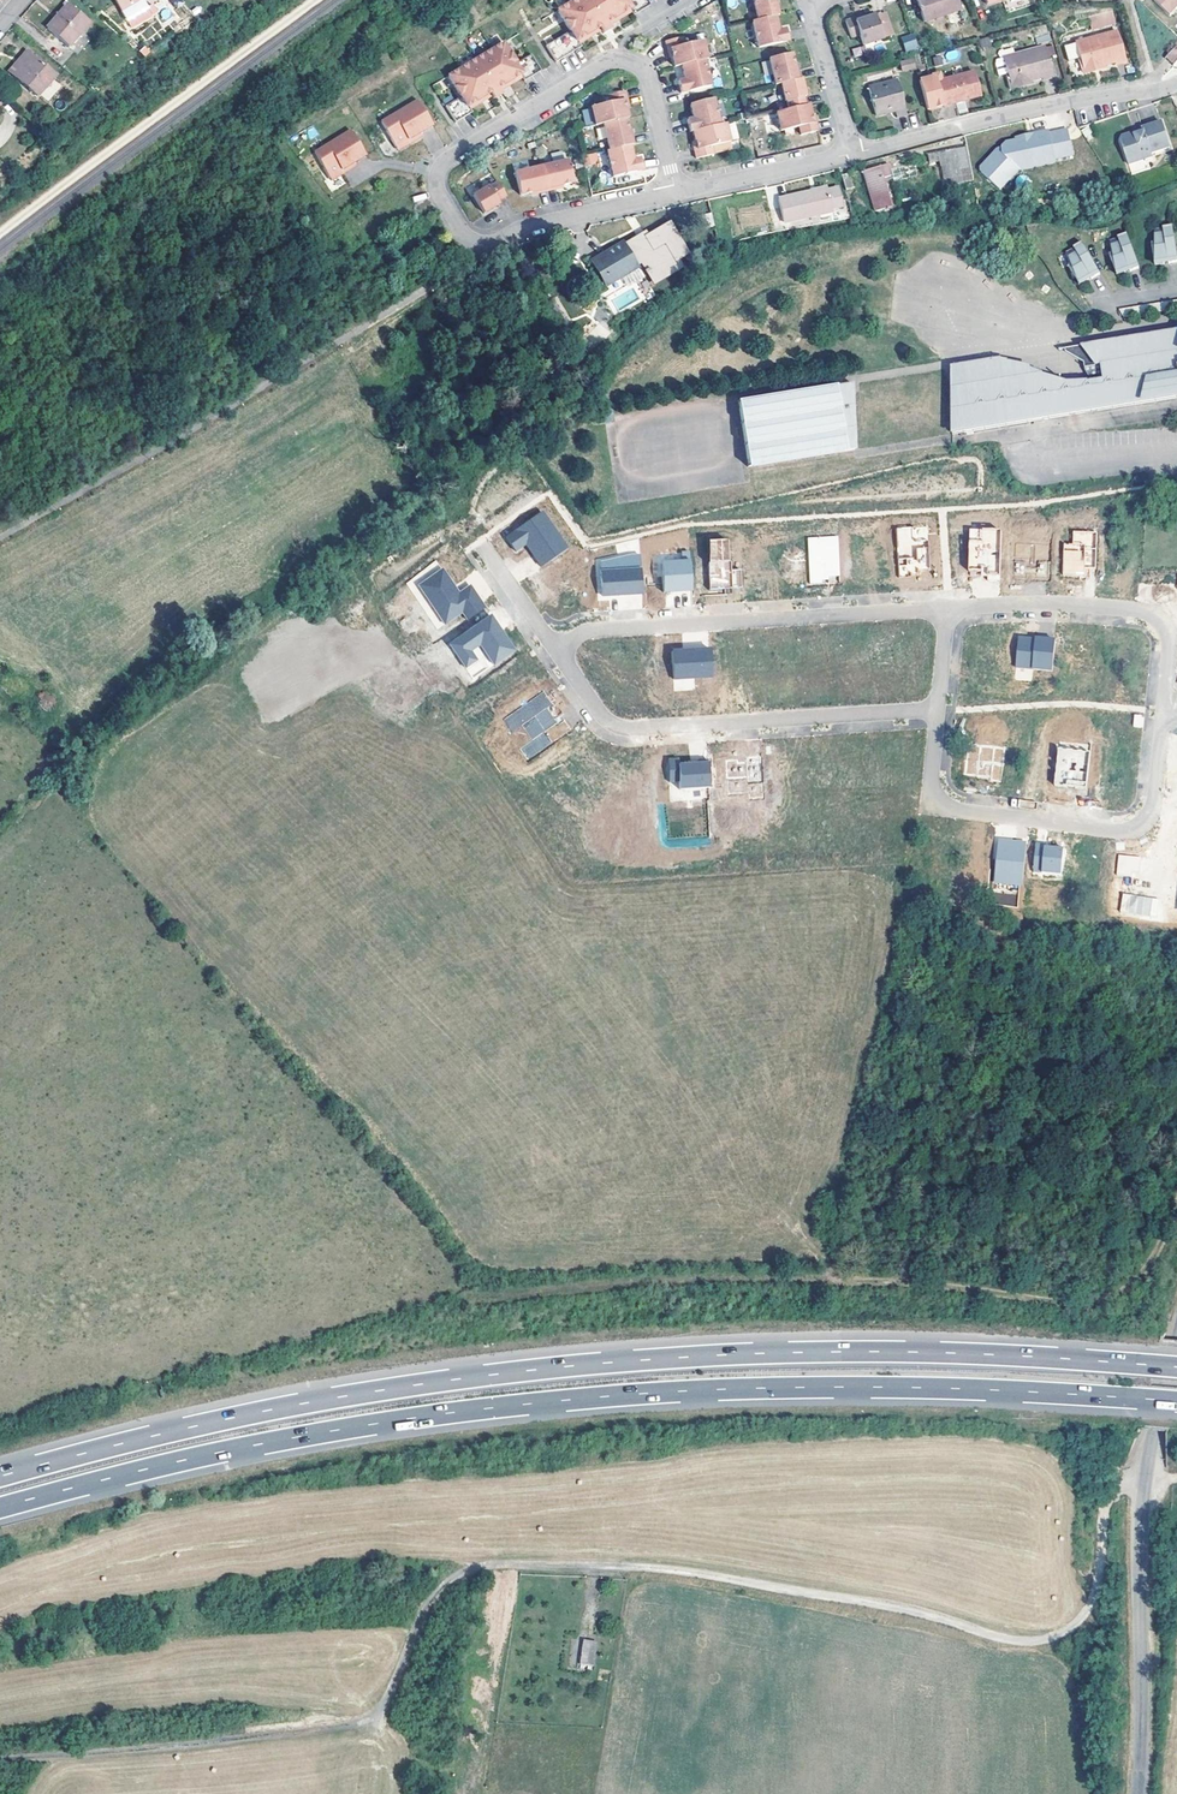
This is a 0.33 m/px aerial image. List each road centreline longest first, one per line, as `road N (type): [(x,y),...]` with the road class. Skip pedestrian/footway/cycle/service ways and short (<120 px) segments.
road 1 (motorway): [(1176,1368),(975,1351),(604,1361),(301,1403),(0,1477)]
road 2 (motorway): [(0,1510),(402,1417),(605,1395),(976,1388),(1176,1405)]
road 3 (tertiary): [(1138,1793),(1150,1430),(1176,1342)]
road 4 (residential): [(555,648),(603,716),(629,728),(937,710)]
road 5 (residential): [(937,710),(931,779),(951,809),(1122,832),(1145,819),(1151,801),(1163,714)]
road 6 (residential): [(944,610),(599,630),(555,648)]
road 7 (track): [(0,538),(299,365)]
road 8 (residential): [(1176,85),(857,154)]
road 9 (residential): [(1163,714),(1169,643),(1147,614),(1045,603),(944,610)]
road 10 (residential): [(619,60),(440,166),(435,189),(474,245)]
road 11 (residential): [(676,197),(474,245)]
road 12 (residential): [(857,154),(676,197)]
road 13 (residential): [(676,197),(648,77),(619,60)]
road 14 (residential): [(857,154),(806,11)]
road 15 (residential): [(483,545),(555,648)]

